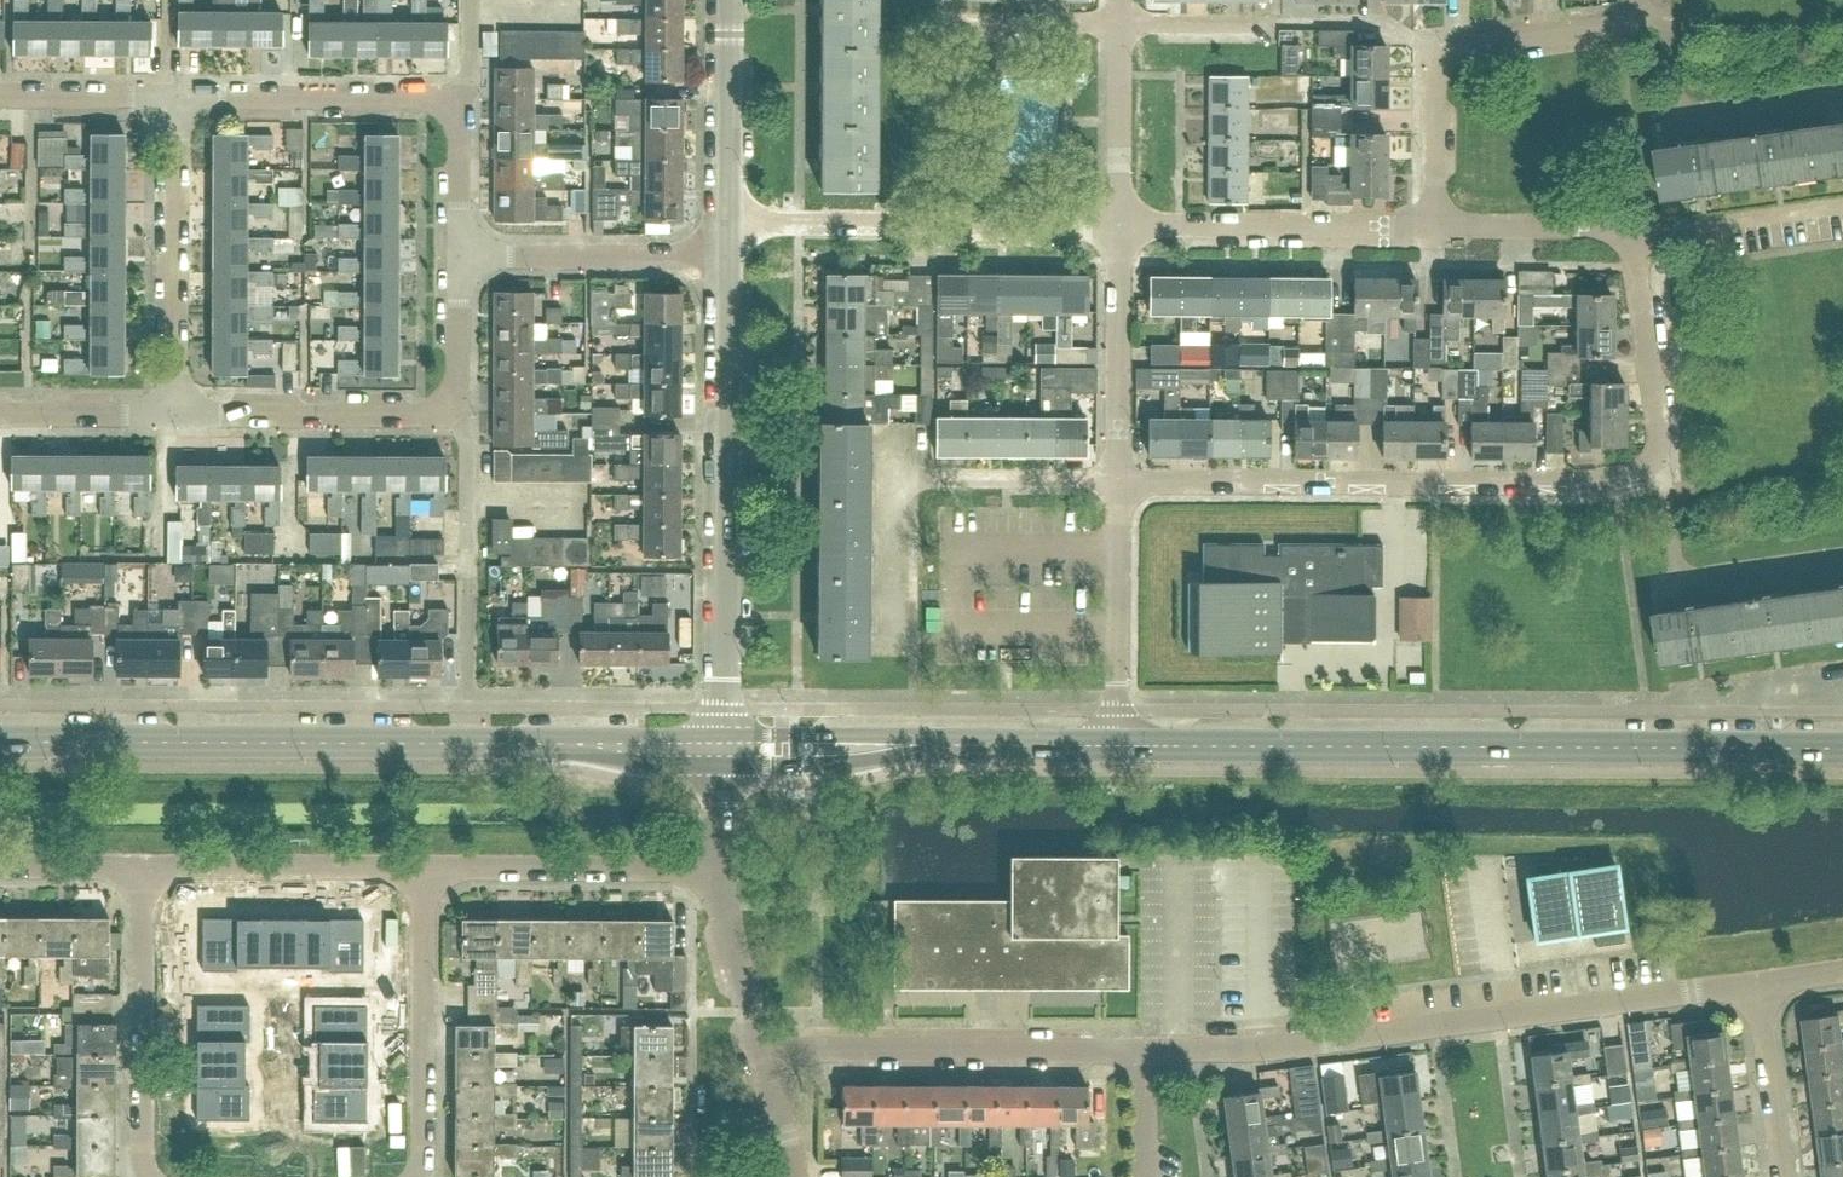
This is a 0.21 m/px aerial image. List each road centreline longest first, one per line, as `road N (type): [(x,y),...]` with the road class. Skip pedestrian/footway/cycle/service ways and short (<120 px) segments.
road 1 (residential): [(1117,485),(1581,484),(1655,468),(1658,430),(1634,231)]
road 2 (tertiary): [(1842,749),(1116,752)]
road 3 (tertiary): [(720,749),(0,751)]
road 4 (residential): [(1144,1052),(1400,1036),(1763,986)]
road 5 (unclassified): [(720,749),(724,258)]
road 6 (tertiary): [(1116,752),(720,749)]
road 7 (residential): [(1118,227),(724,224)]
road 8 (residential): [(757,1048),(1144,1052)]
road 9 (residential): [(1445,58),(1379,21),(1118,21)]
road 10 (residential): [(1434,228),(1118,227)]
road 11 (residential): [(179,409),(180,100)]
road 12 (residential): [(152,1176),(144,1155),(144,869)]
road 13 (residential): [(427,870),(421,1158),(413,1176)]
road 14 (residential): [(720,871),(427,870)]
road 15 (residential): [(427,870),(144,869)]
road 16 (residential): [(179,409),(460,409)]
road 17 (residential): [(180,100),(458,101)]
road 18 (residential): [(1116,752),(1117,485)]
road 19 (residential): [(724,258),(459,256)]
road 20 (residential): [(1117,485),(1118,227)]
road 21 (residential): [(1445,58),(1479,41),(1640,19),(1657,0)]
road 22 (residential): [(1117,485),(893,481)]
road 23 (unclassified): [(724,224),(723,0)]
road 24 (residential): [(1842,206),(1634,231)]
road 25 (residential): [(1118,227),(1118,21)]
road 26 (residential): [(1634,231),(1434,228)]
road 27 (residential): [(1784,1176),(1763,986)]
road 28 (residential): [(757,1048),(725,952),(720,871)]
road 29 (residential): [(460,409),(468,435),(468,589)]
road 30 (residential): [(0,99),(180,100)]
road 31 (residential): [(0,409),(179,409)]
road 32 (residential): [(1434,228),(1434,86),(1445,58)]
road 33 (residential): [(956,22),(1118,21)]
road 34 (residential): [(458,101),(459,256)]
road 35 (residential): [(891,635),(893,481)]
road 36 (residential): [(459,256),(460,409)]
road 37 (residential): [(144,869),(0,868)]
road 38 (residential): [(794,1176),(757,1048)]
road 39 (residential): [(1144,1052),(1144,1176)]
road 40 (residential): [(720,871),(720,749)]

